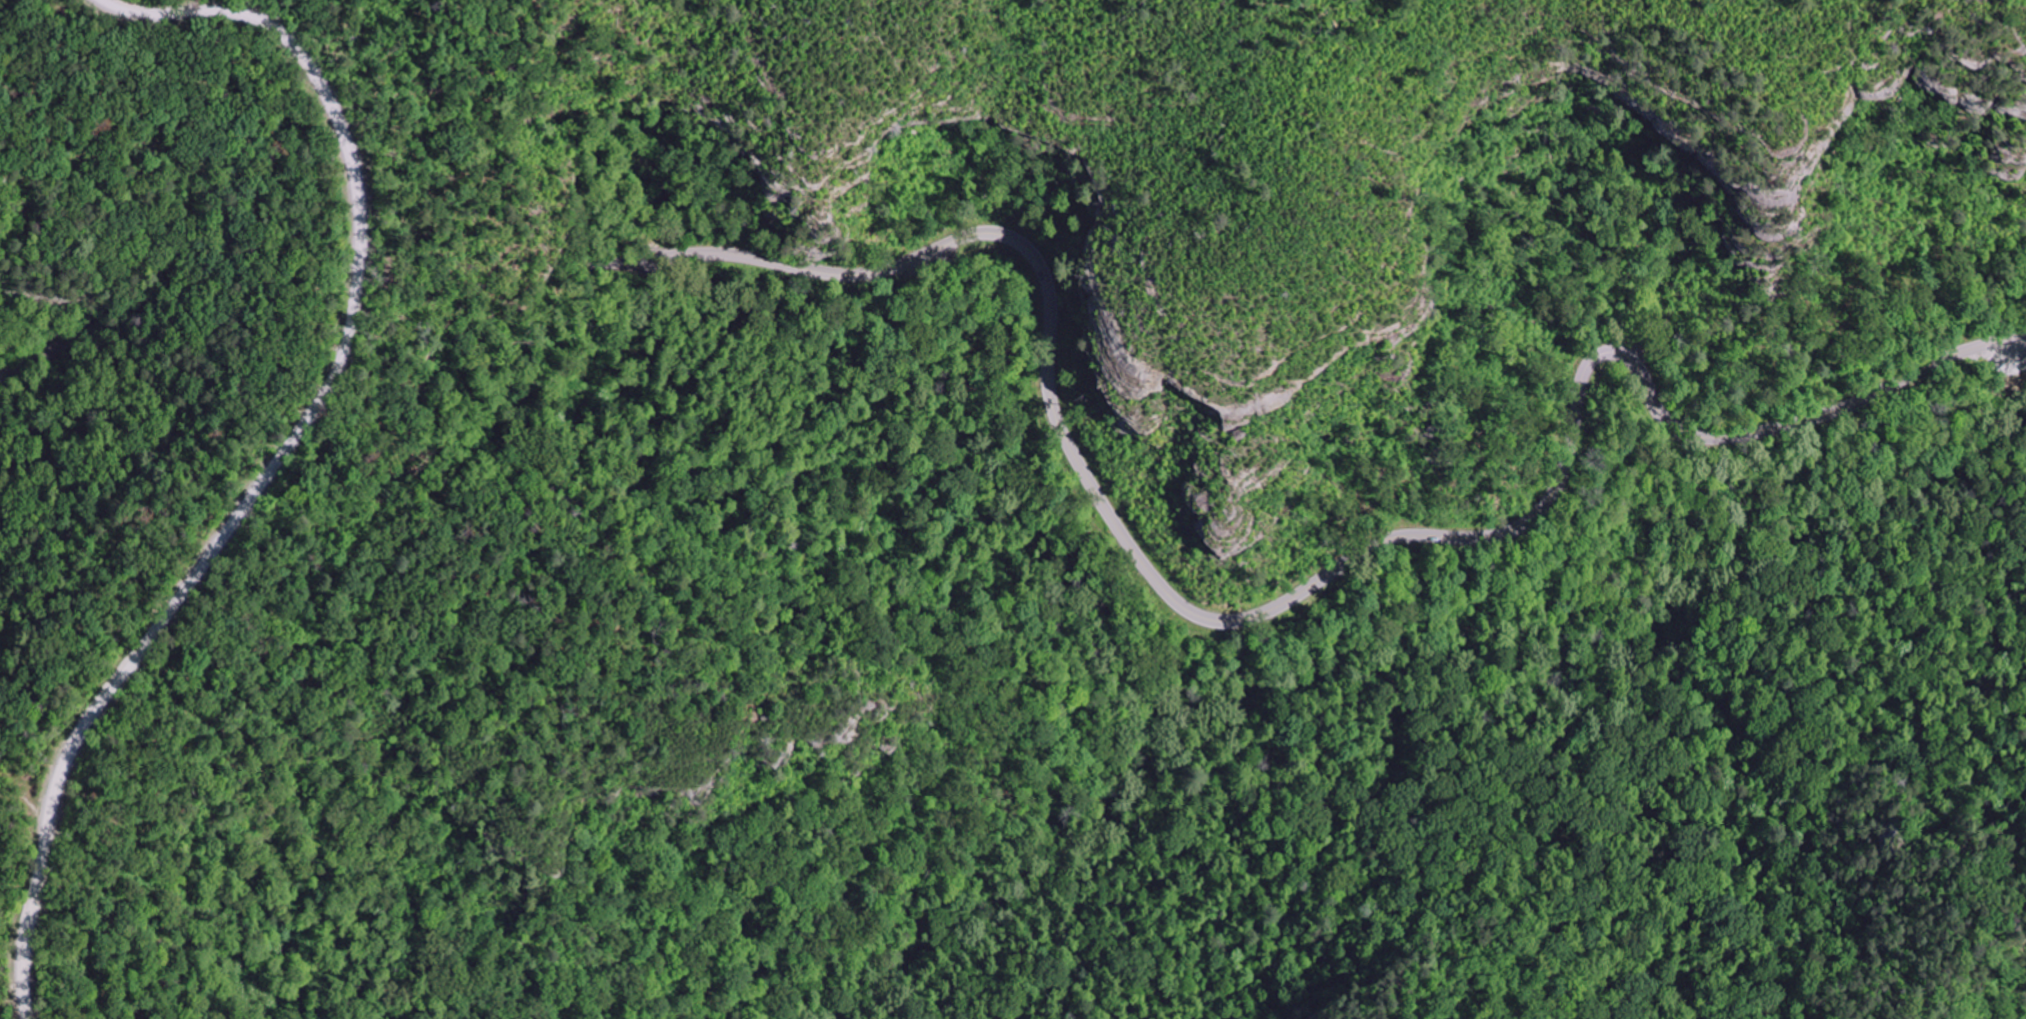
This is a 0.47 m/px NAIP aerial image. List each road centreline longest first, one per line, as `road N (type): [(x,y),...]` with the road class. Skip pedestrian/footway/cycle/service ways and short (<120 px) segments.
road 1 (secondary): [(2025,335),(1945,361),(1853,407),(1731,439),(1669,424),(1629,361),(1599,357),(1582,382),(1561,481),(1531,520),(1488,536),(1388,541),(1284,606),(1217,622),(1163,589),(1066,452),(1051,389),(1052,289),(1031,255),(958,240),(884,270),(808,283),(731,257),(664,251)]
road 2 (residential): [(28,1018),(33,905),(75,750),(316,409),(341,363),(359,265),(350,157),(294,45),(233,16),(166,17),(106,0)]
road 3 (secondary): [(0,377),(80,328),(161,299)]

